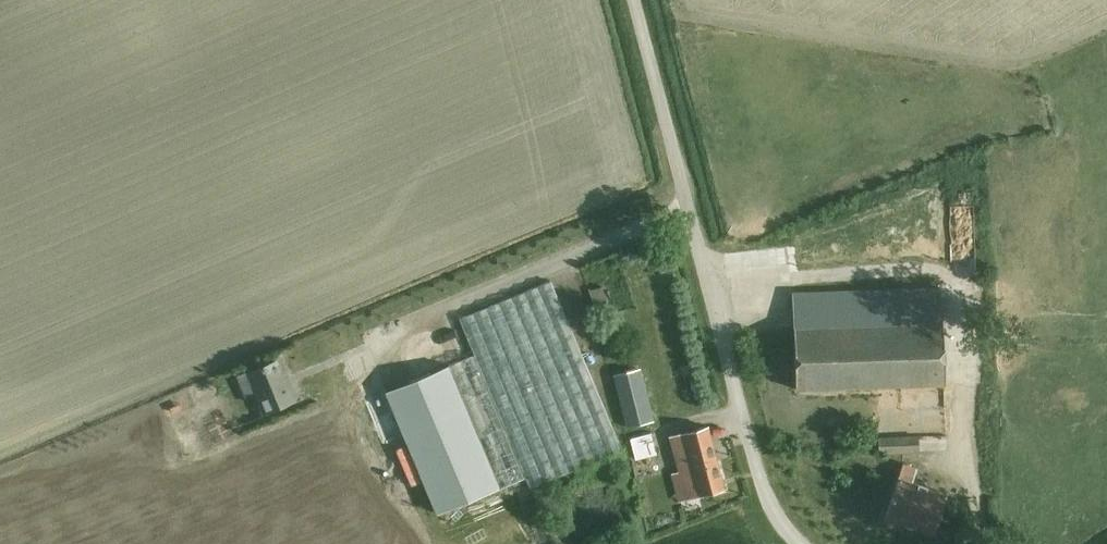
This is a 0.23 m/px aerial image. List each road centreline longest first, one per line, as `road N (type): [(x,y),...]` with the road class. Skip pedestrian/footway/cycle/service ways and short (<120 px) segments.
road 1 (unclassified): [(776,543),(629,0)]

